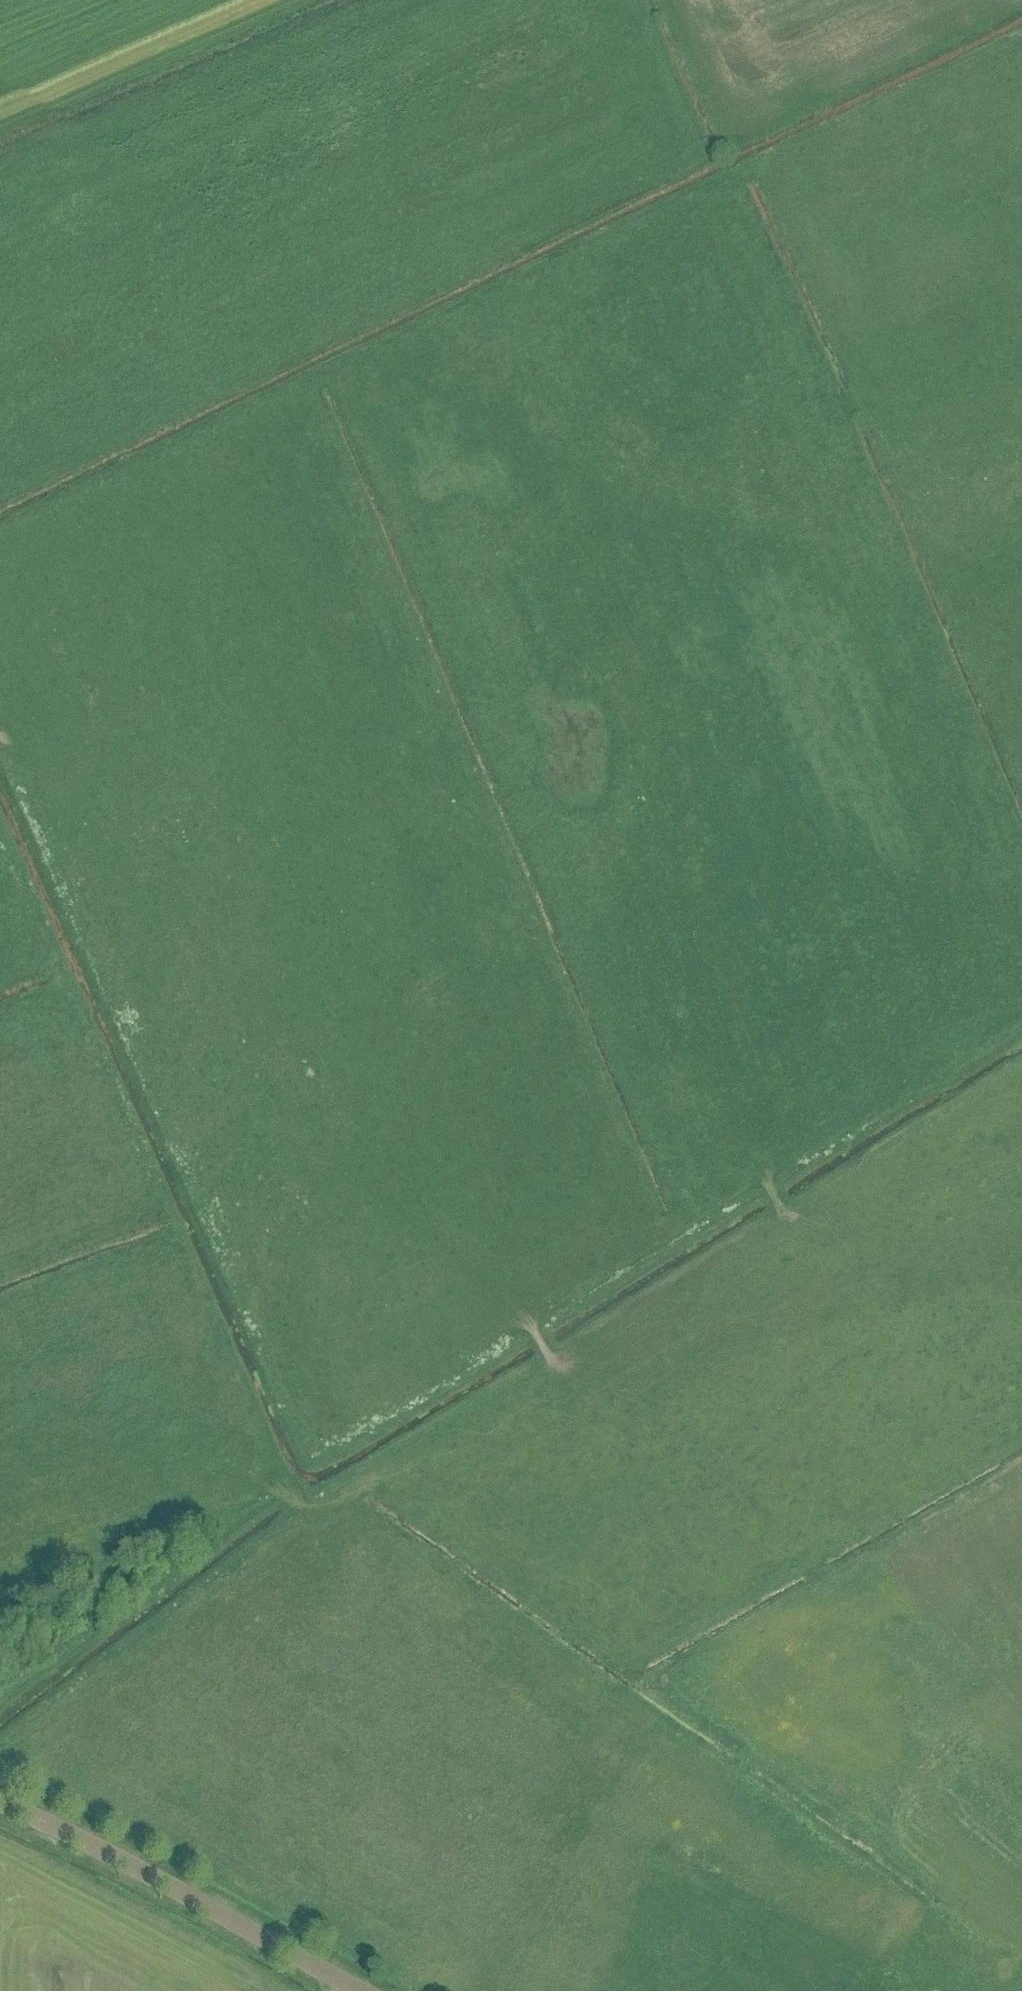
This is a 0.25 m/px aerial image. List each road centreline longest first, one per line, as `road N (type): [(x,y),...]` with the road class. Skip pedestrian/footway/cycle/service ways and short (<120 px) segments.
road 1 (tertiary): [(364,1990),(178,1887),(0,1803)]

